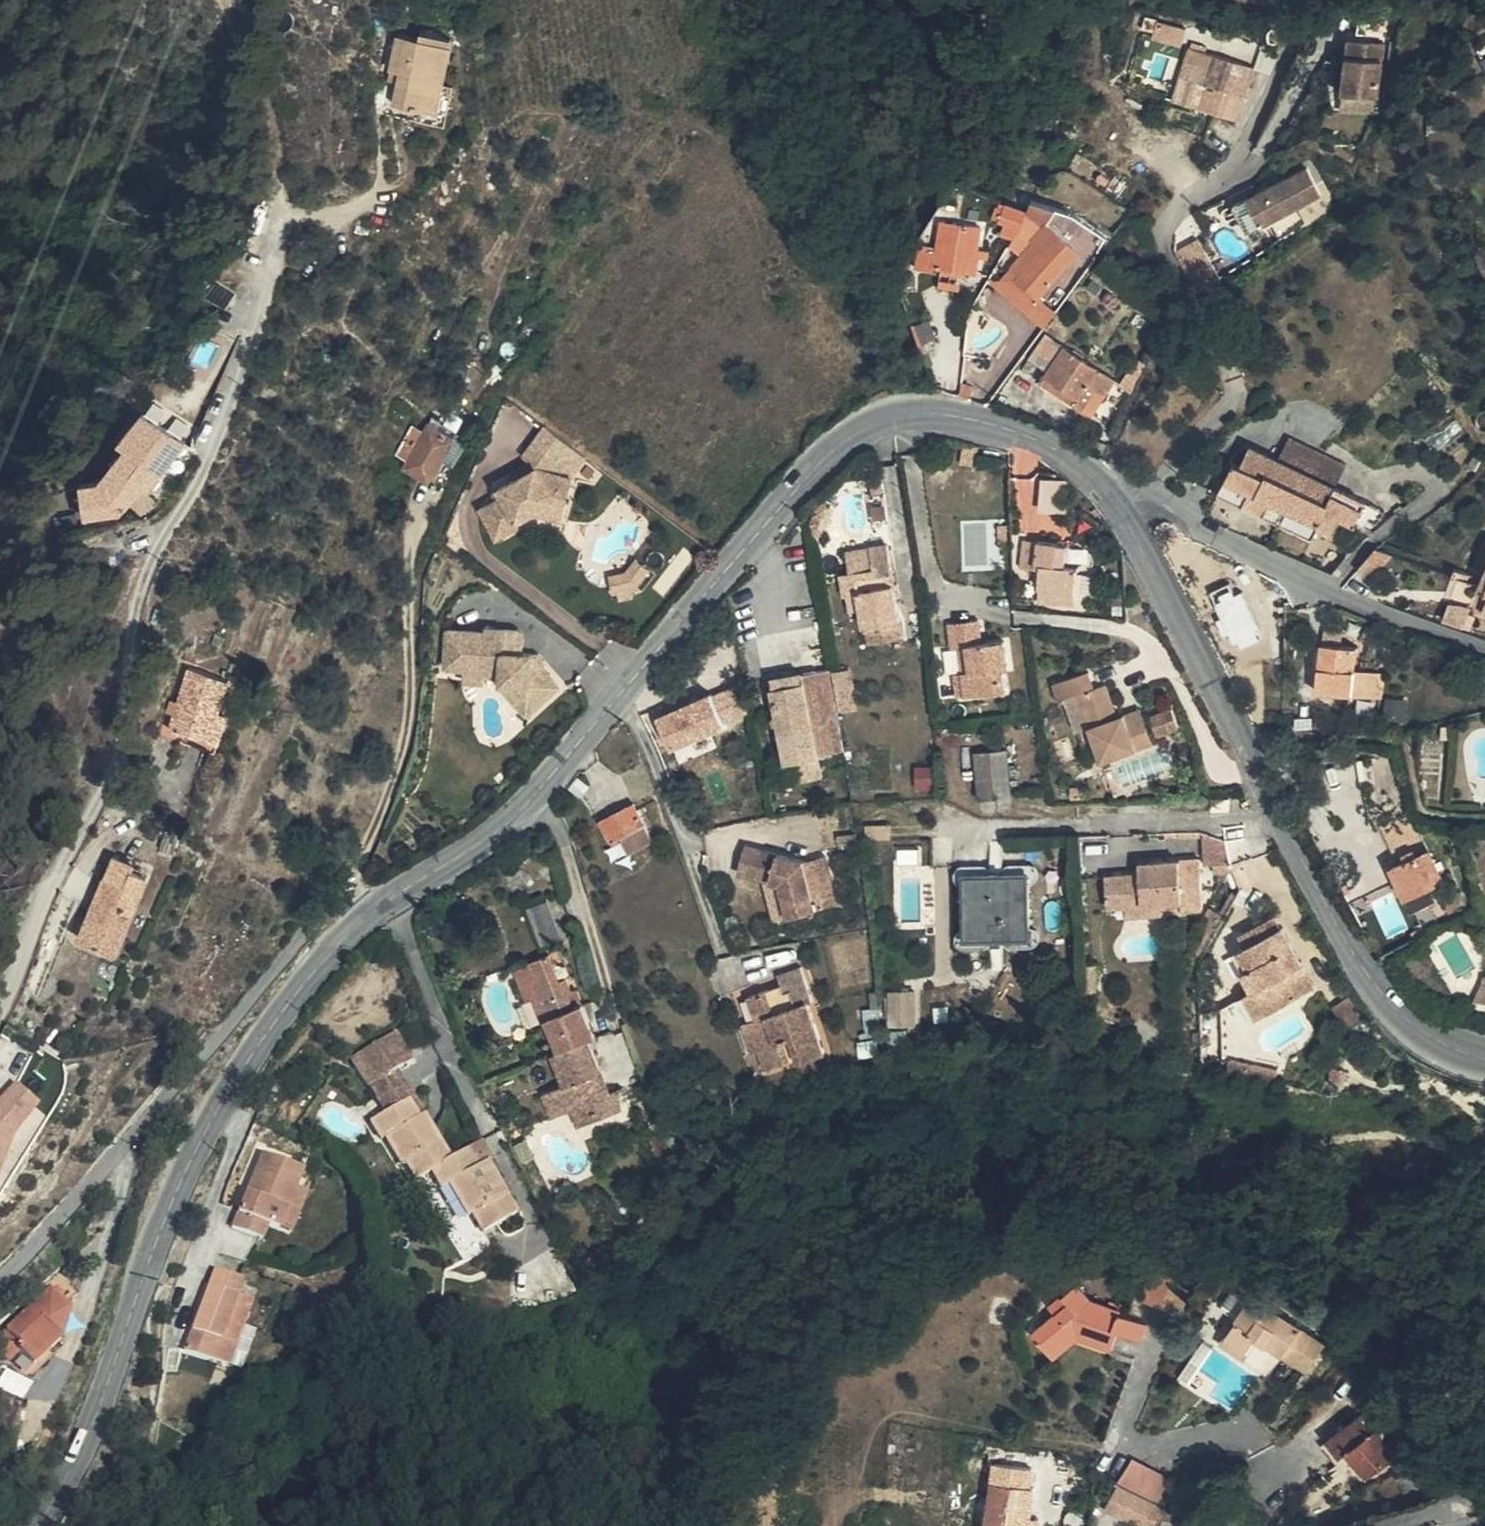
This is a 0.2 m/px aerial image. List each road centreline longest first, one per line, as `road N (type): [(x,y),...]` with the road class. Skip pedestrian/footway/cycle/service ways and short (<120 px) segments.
road 1 (secondary): [(365,918),(526,805),(778,508),(866,425),(927,410),(977,417),(1056,448),(1111,495)]
road 2 (residential): [(0,1023),(38,920),(114,763),(153,562),(241,384),(283,202),(279,179)]
road 3 (secondary): [(36,1525),(77,1467),(173,1205),(220,1109),(284,1011),(365,918)]
road 4 (secondary): [(1111,495),(1375,982),(1432,1033),(1484,1054)]
road 5 (residential): [(365,918),(347,904),(328,910),(0,1278)]
road 6 (residential): [(1152,489),(1237,386),(1166,236),(1180,211),(1247,161)]
road 7 (residential): [(1152,489),(1211,531),(1329,589),(1484,643)]

